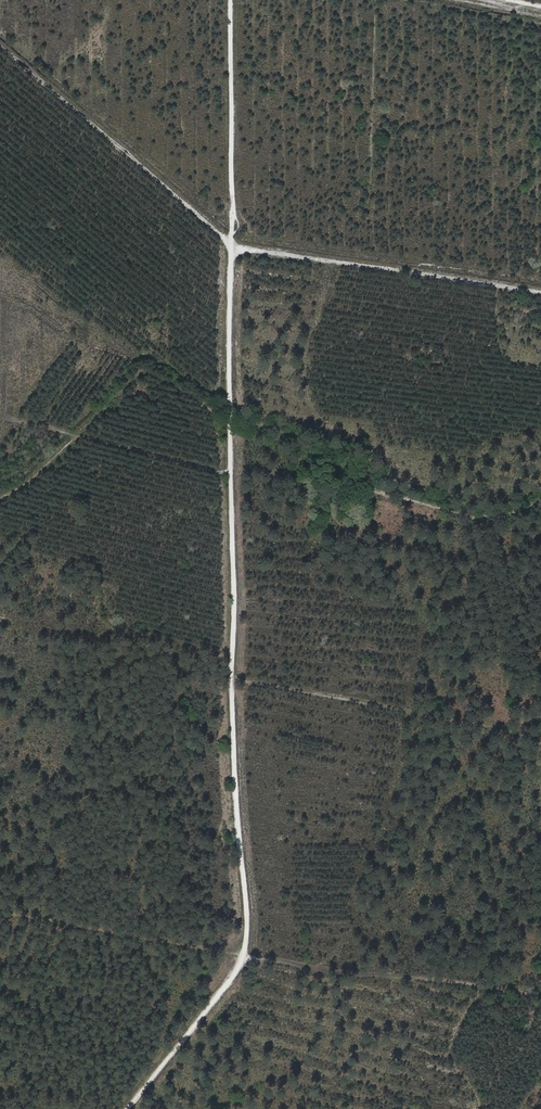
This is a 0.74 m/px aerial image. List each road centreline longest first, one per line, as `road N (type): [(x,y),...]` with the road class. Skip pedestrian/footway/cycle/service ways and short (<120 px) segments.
road 1 (track): [(126,1108),(228,984),(246,937),(231,679),(235,0)]
road 2 (track): [(0,43),(234,247)]

